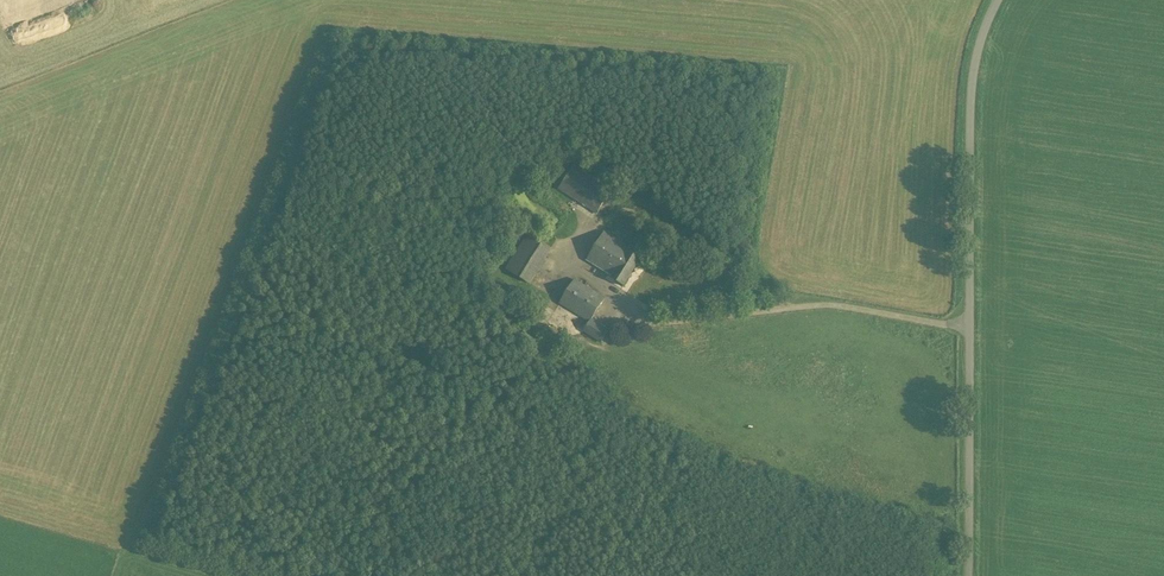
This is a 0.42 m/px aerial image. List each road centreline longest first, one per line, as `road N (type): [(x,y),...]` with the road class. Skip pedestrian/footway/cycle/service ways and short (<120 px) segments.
road 1 (unclassified): [(967,575),(970,100),(997,0)]

